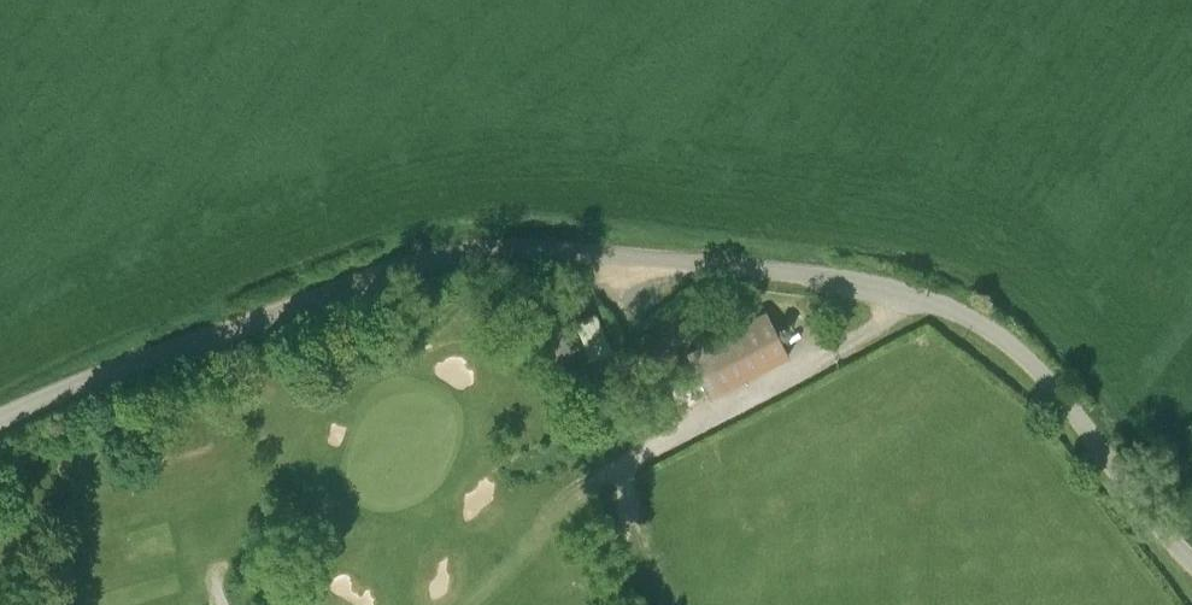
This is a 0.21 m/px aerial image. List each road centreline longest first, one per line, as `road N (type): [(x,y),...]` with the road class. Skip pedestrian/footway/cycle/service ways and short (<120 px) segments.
road 1 (unclassified): [(1191,562),(1046,373),(1010,339),(956,305),(828,277),(499,244),(403,260),(91,371),(0,416)]
road 2 (track): [(912,292),(833,349),(607,471),(477,604)]

